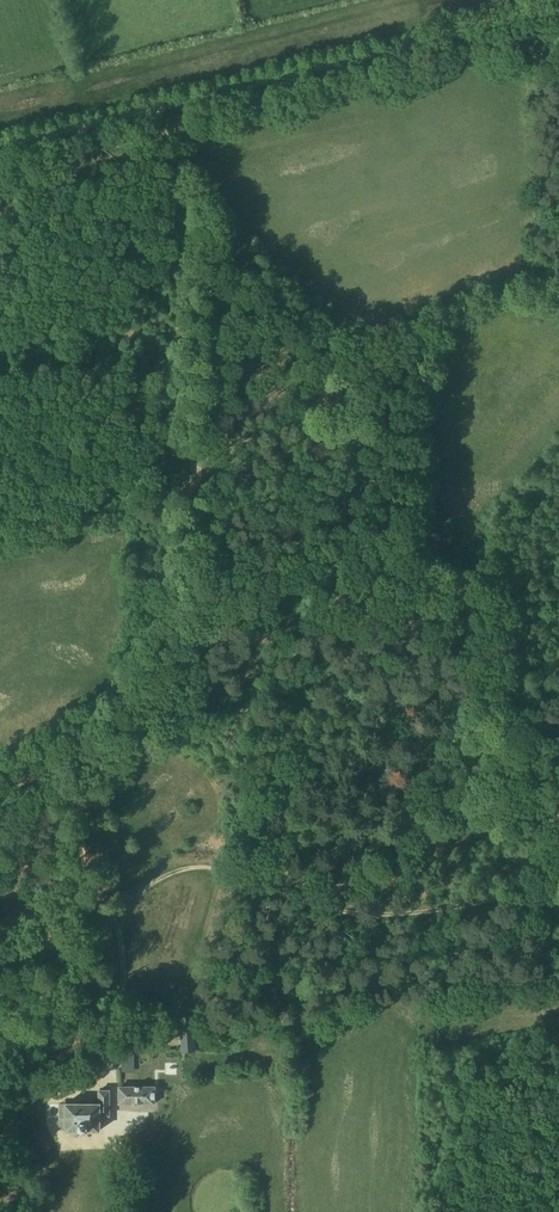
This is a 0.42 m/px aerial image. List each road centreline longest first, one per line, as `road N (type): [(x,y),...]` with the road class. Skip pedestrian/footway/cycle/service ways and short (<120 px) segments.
road 1 (track): [(0,831),(87,772),(77,848),(91,889),(207,867),(309,903),(397,916),(492,900),(558,878)]
road 2 (track): [(87,772),(192,595),(199,193)]
road 3 (track): [(558,6),(0,148)]
road 4 (track): [(117,1132),(111,1046),(121,939),(91,889)]

